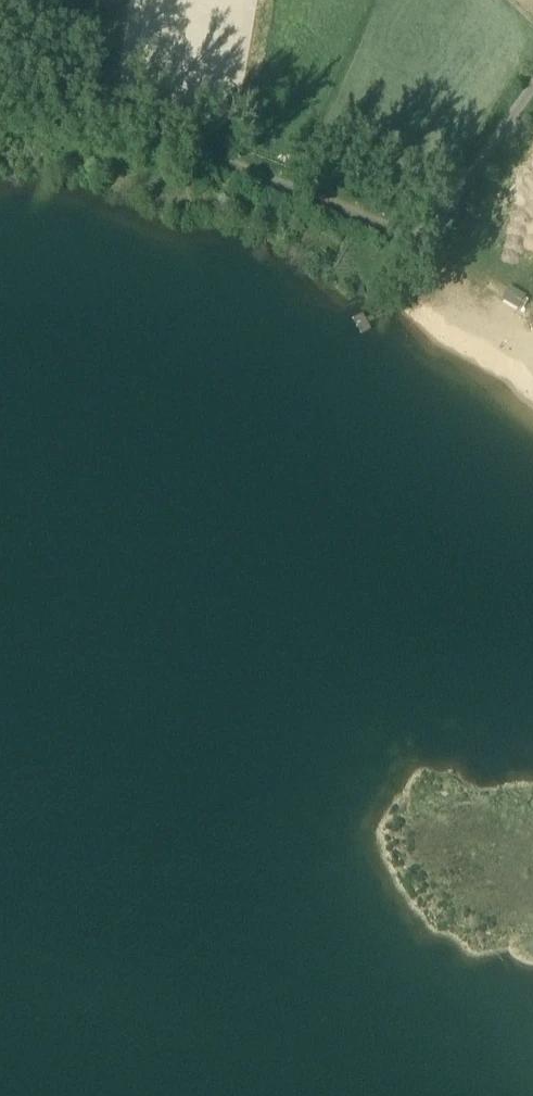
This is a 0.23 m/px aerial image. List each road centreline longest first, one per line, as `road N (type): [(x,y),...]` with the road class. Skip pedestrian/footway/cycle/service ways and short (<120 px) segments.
road 1 (track): [(532,100),(426,266)]

